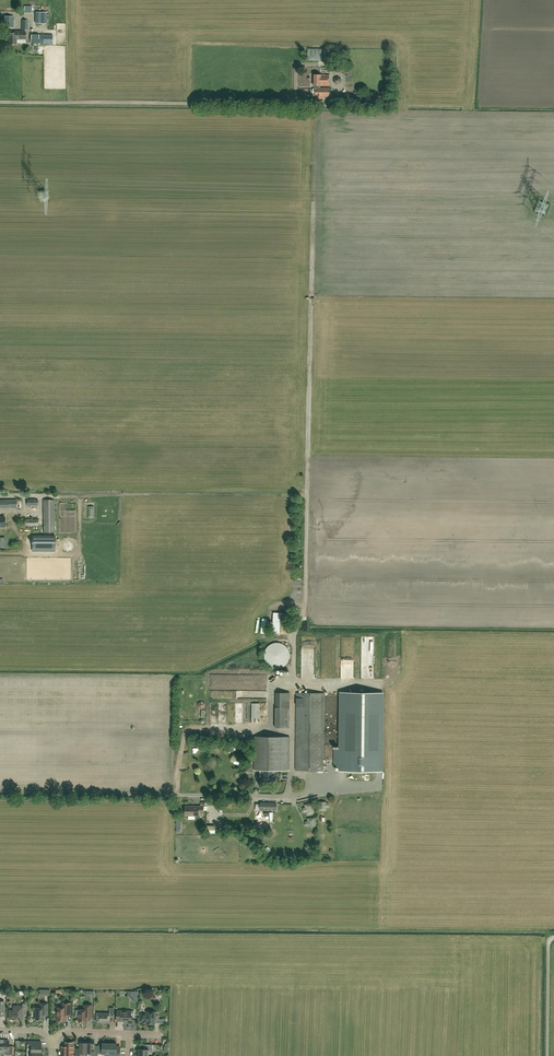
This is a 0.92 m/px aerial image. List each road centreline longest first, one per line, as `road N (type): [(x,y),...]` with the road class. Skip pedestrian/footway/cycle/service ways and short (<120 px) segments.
road 1 (unknown): [(182,966),(196,953),(532,946),(530,1055)]
road 2 (unknown): [(0,954),(170,954),(191,974),(192,1055)]
road 3 (unknown): [(191,994),(290,993),(299,1002),(333,1002)]
road 4 (unclassified): [(548,1055),(553,938)]

